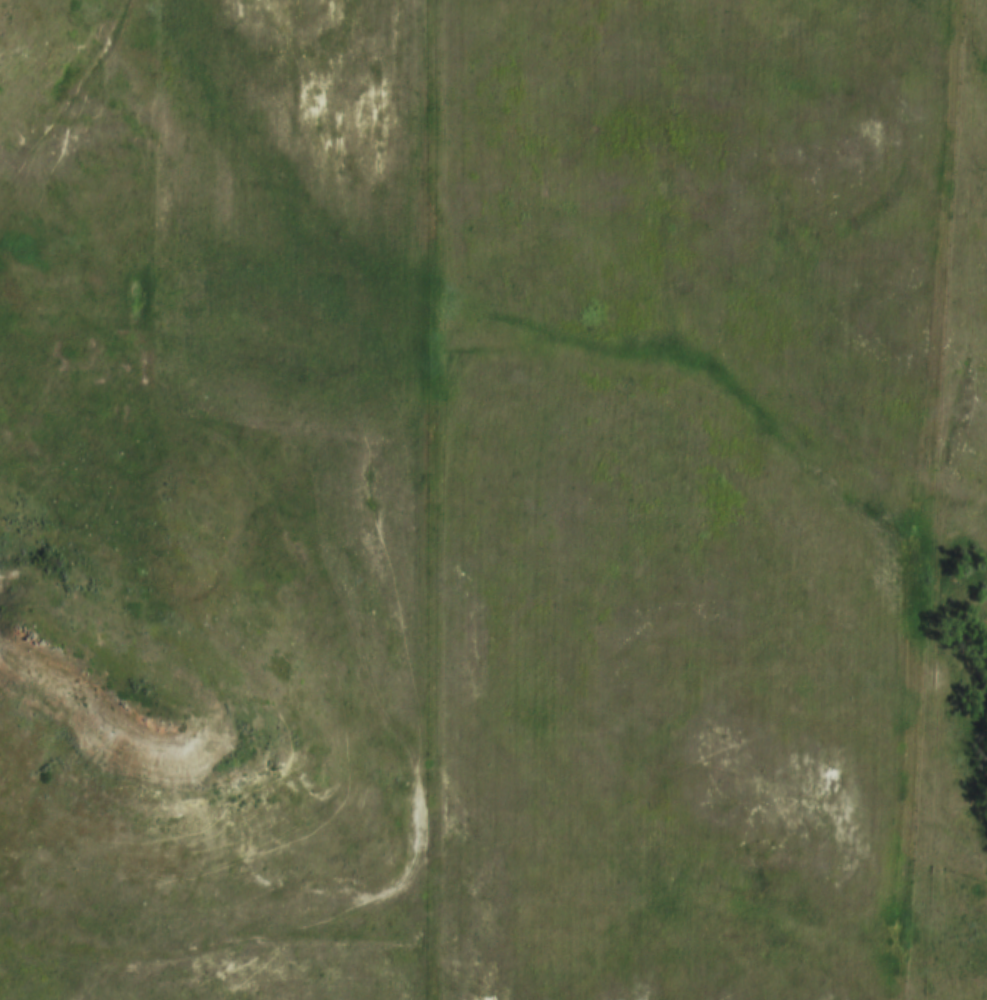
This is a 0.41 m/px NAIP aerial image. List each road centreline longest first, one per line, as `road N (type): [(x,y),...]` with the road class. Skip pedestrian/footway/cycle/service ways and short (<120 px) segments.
road 1 (track): [(292,932),(366,909),(407,886),(420,867),(421,782),(417,762),(380,711),(356,634),(276,510),(245,466),(166,408),(157,387),(147,287),(154,0)]

